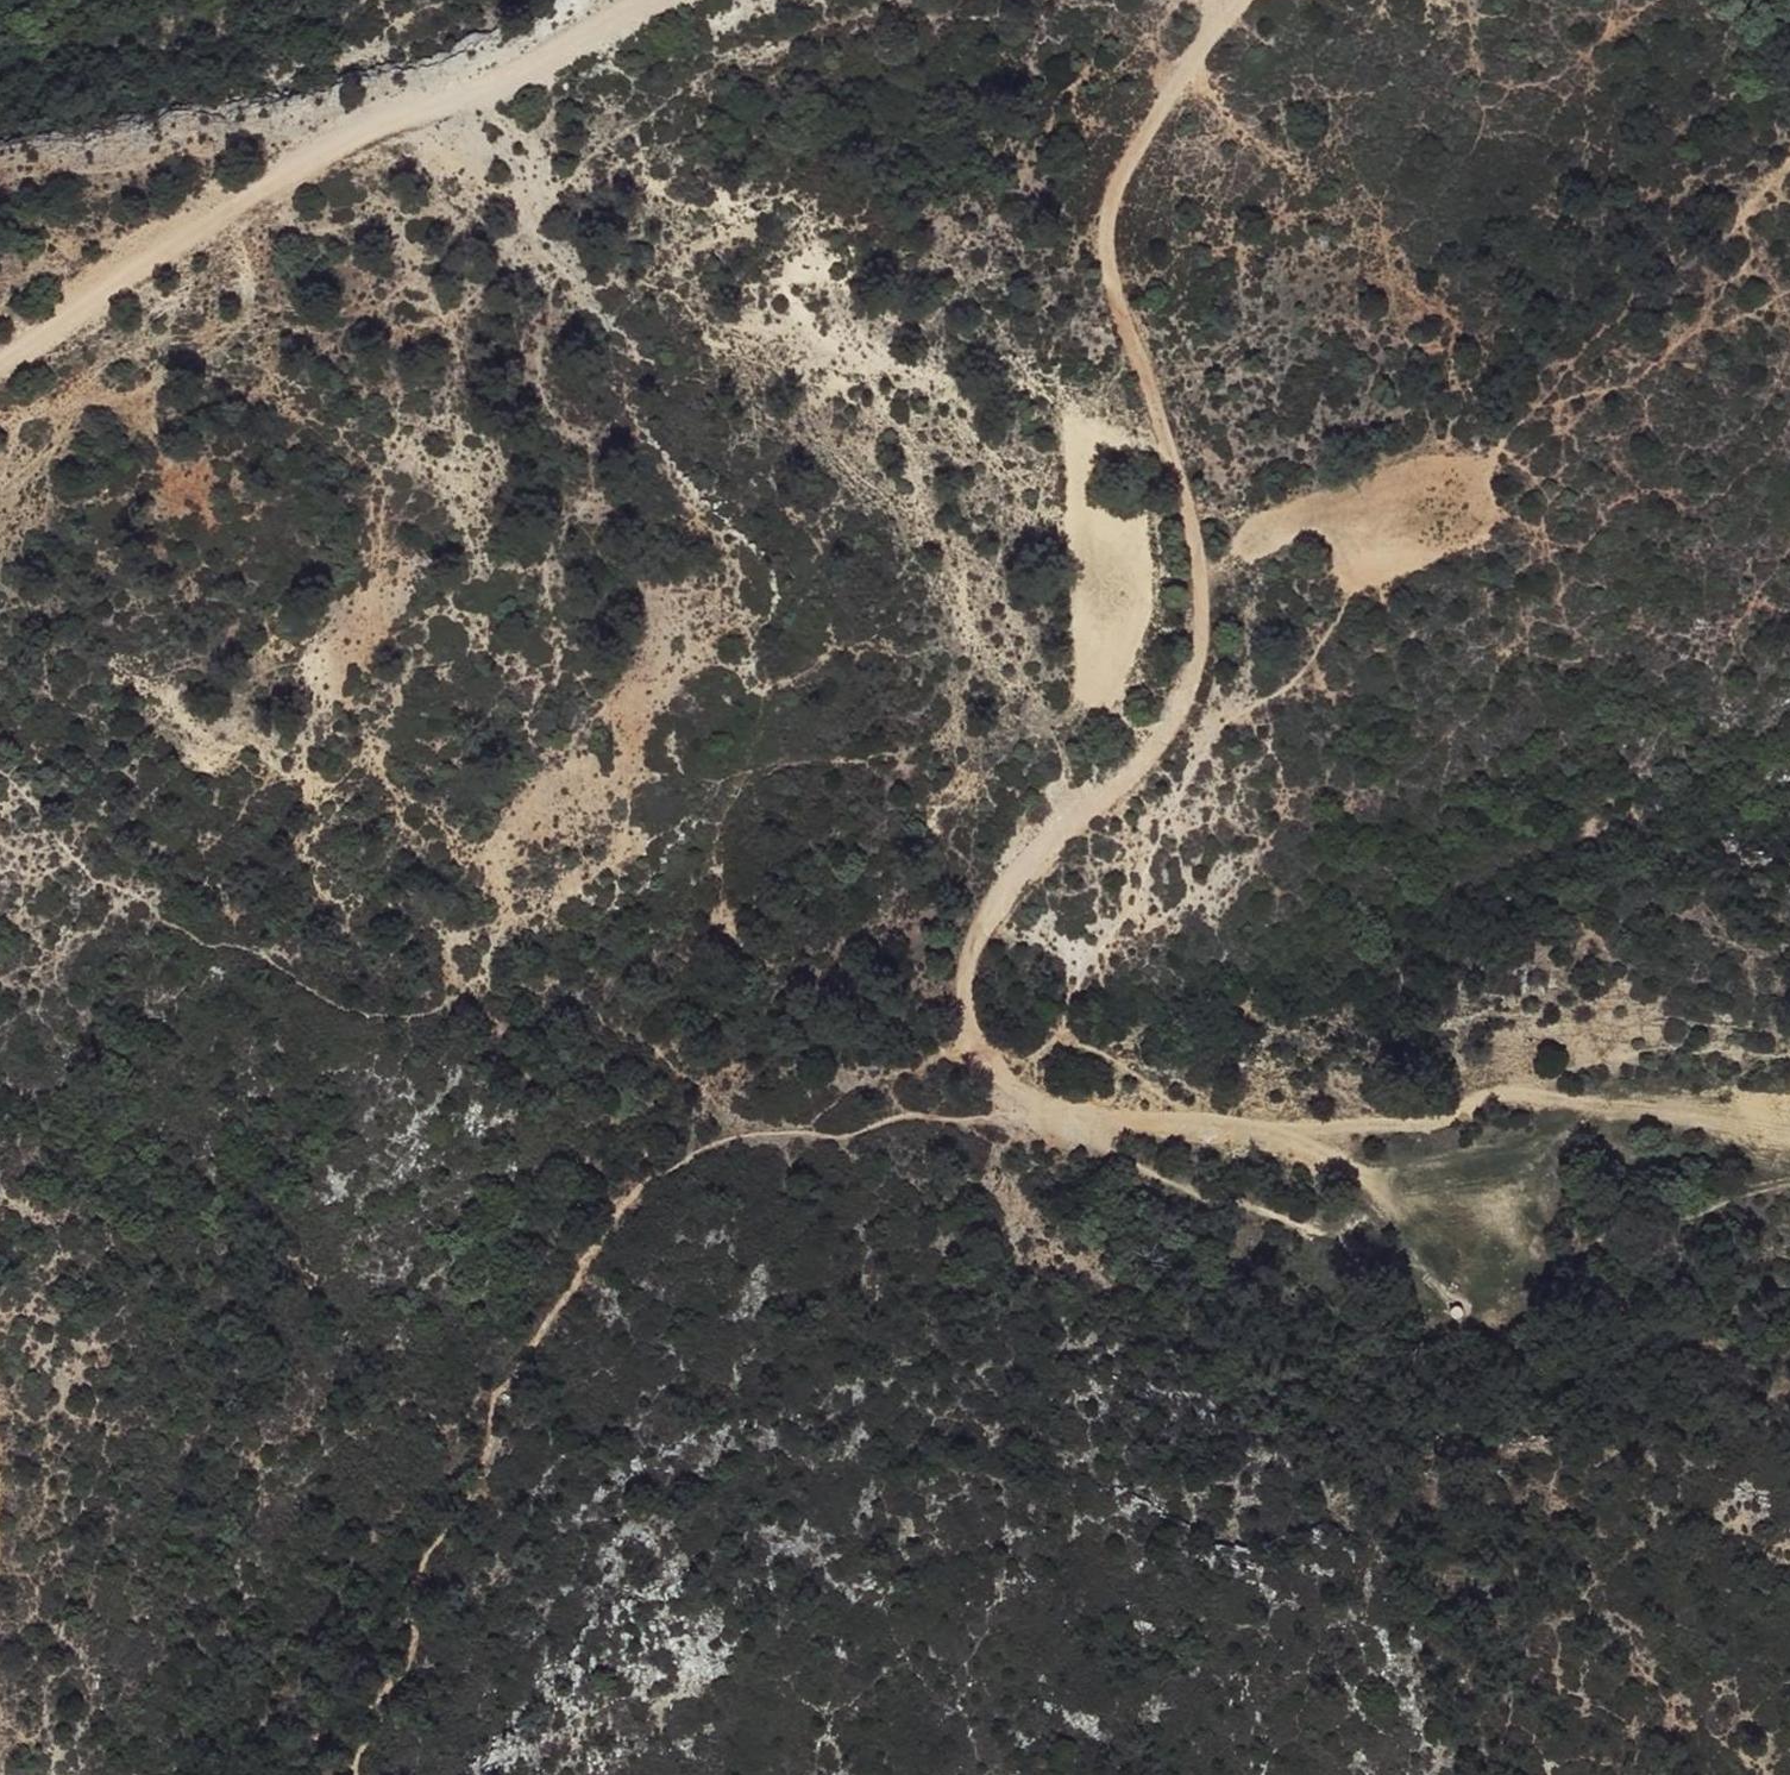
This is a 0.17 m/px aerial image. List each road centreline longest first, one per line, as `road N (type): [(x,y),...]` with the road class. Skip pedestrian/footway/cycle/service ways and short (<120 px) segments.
road 1 (track): [(1249,0),(1144,125),(1119,178),(1103,240),(1195,533),(1202,620),(1193,682),(1164,742),(1029,858),(991,907),(964,962),(965,1008),(986,1056),(1013,1095),(1042,1111)]
road 2 (track): [(1042,1111),(1132,1121),(1421,1127),(1484,1099),(1553,1097),(1789,1133)]
road 3 (track): [(0,362),(261,194),(540,63),(649,0)]
road 4 (track): [(1250,1126),(1359,1177)]

